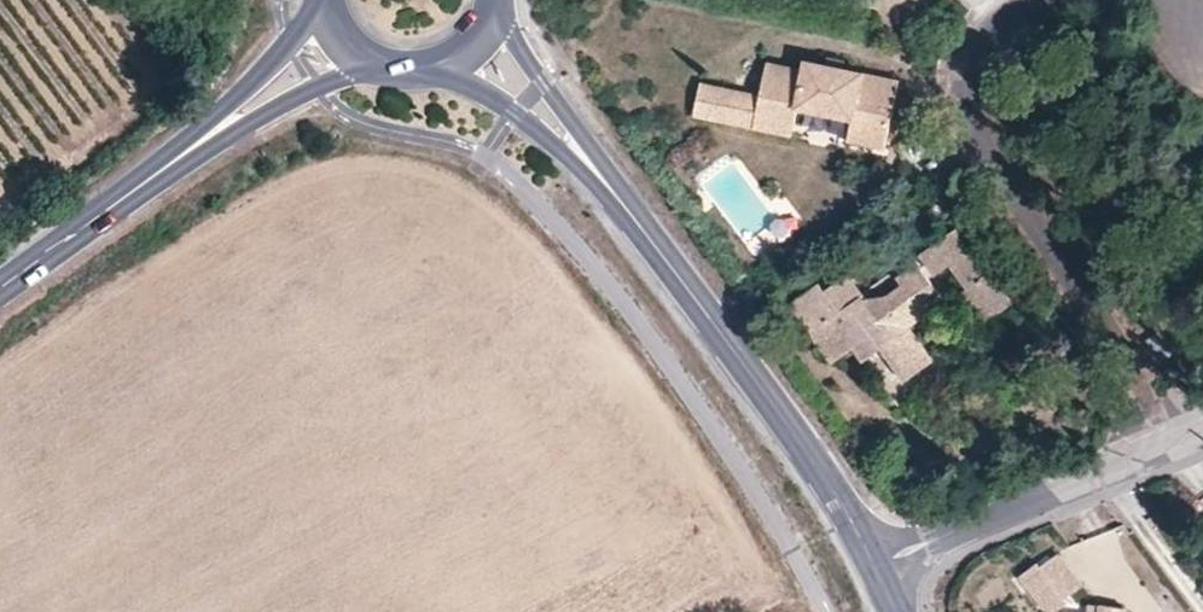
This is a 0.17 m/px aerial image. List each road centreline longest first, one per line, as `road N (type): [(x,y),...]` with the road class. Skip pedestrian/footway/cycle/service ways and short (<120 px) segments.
road 1 (residential): [(1175,446),(1156,404),(1058,262),(974,106),(967,79),(976,50),(1043,0)]
road 2 (tertiary): [(874,567),(837,502),(631,215)]
road 3 (residential): [(1175,446),(874,567)]
road 4 (tertiary): [(112,210),(285,105),(370,67)]
road 5 (tertiary): [(323,5),(112,210)]
road 6 (tertiary): [(631,215),(498,8)]
road 7 (tertiary): [(434,74),(517,114),(631,215)]
road 8 (tertiary): [(0,291),(112,210)]

